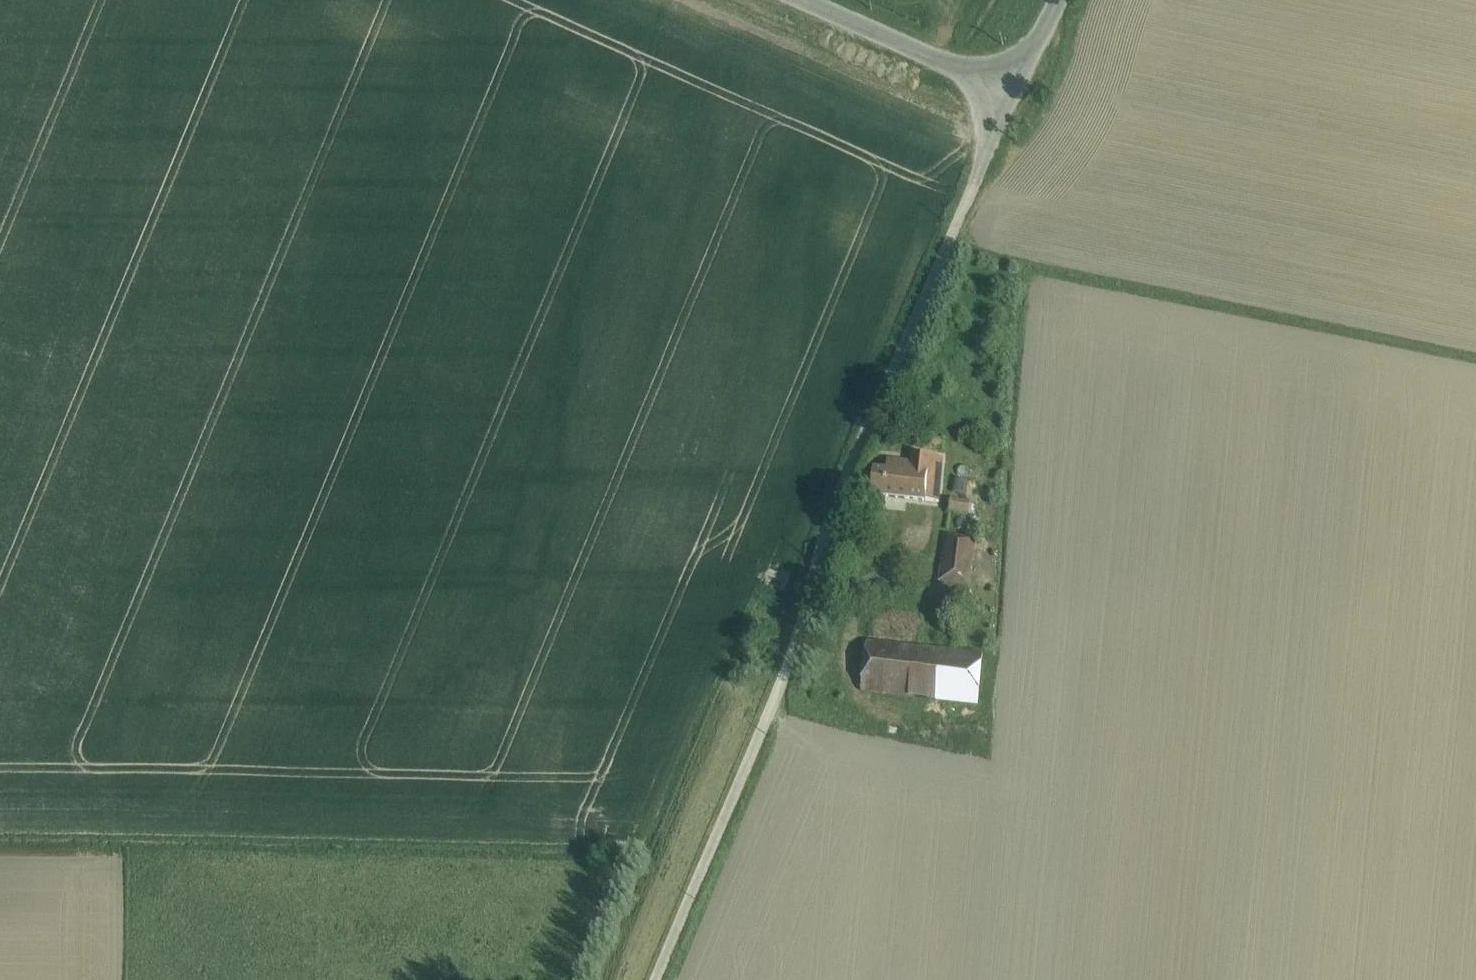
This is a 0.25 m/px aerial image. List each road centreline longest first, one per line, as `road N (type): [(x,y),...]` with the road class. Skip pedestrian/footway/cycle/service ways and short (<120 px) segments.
road 1 (unclassified): [(657,979),(792,657),(837,503),(1011,94)]
road 2 (unclassified): [(798,0),(1011,94)]

